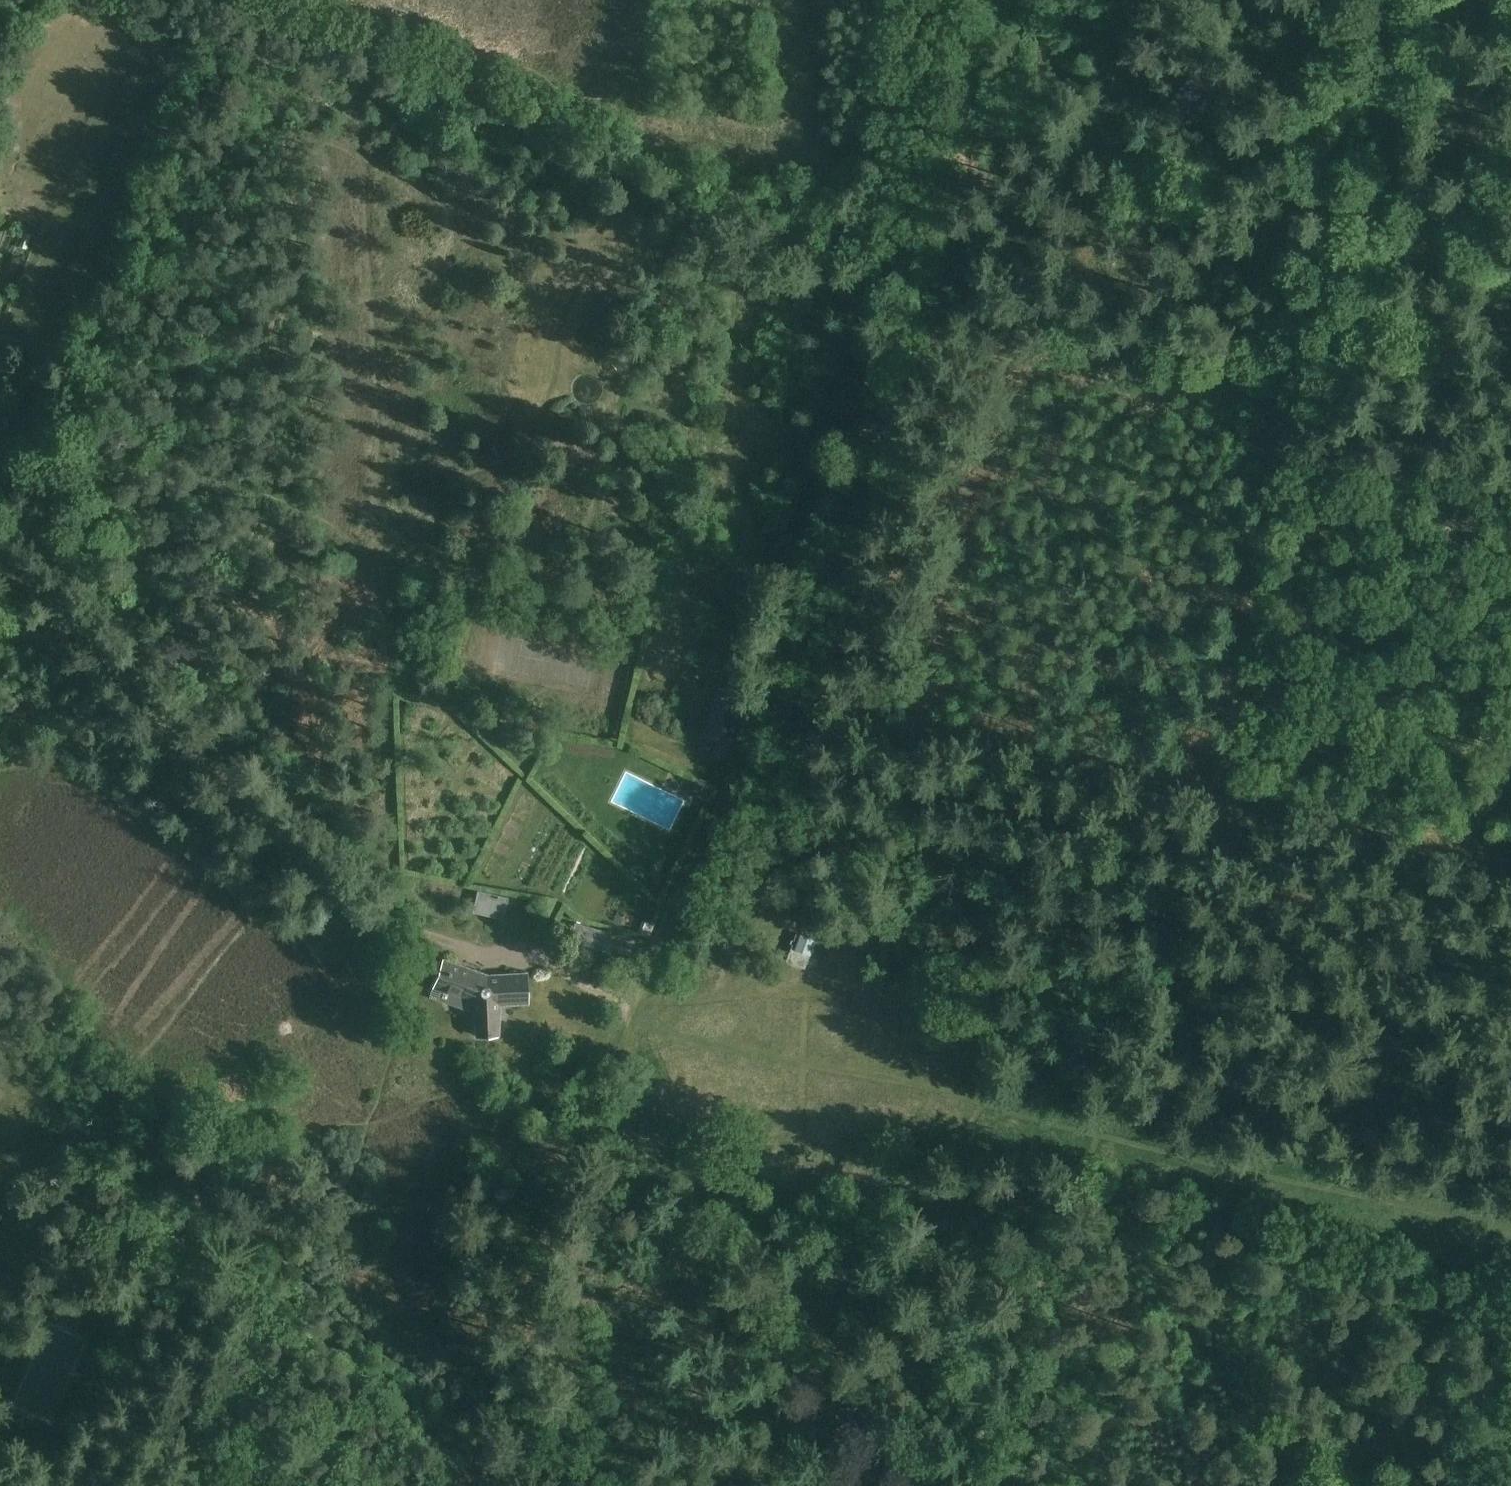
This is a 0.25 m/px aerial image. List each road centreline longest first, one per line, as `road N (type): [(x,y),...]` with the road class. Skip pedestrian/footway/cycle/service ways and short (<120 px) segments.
road 1 (track): [(0,564),(23,578),(358,912),(429,939),(516,945),(618,999)]

